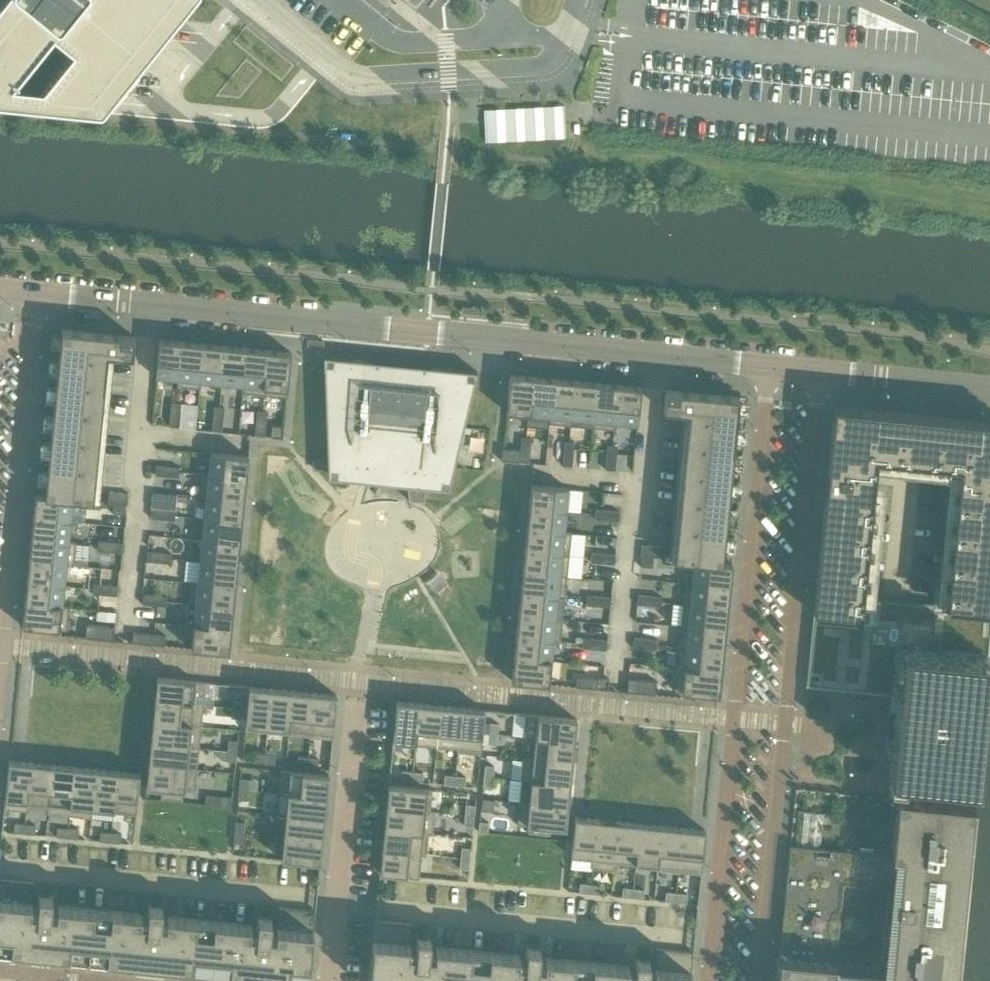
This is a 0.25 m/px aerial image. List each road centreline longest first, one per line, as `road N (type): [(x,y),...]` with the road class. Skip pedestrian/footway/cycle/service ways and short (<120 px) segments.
road 1 (residential): [(41,297),(766,370)]
road 2 (residential): [(766,370),(706,980)]
road 3 (residential): [(764,980),(821,375)]
road 4 (residential): [(0,691),(41,297)]
road 5 (residential): [(329,980),(360,681)]
road 6 (residential): [(821,375),(989,392)]

